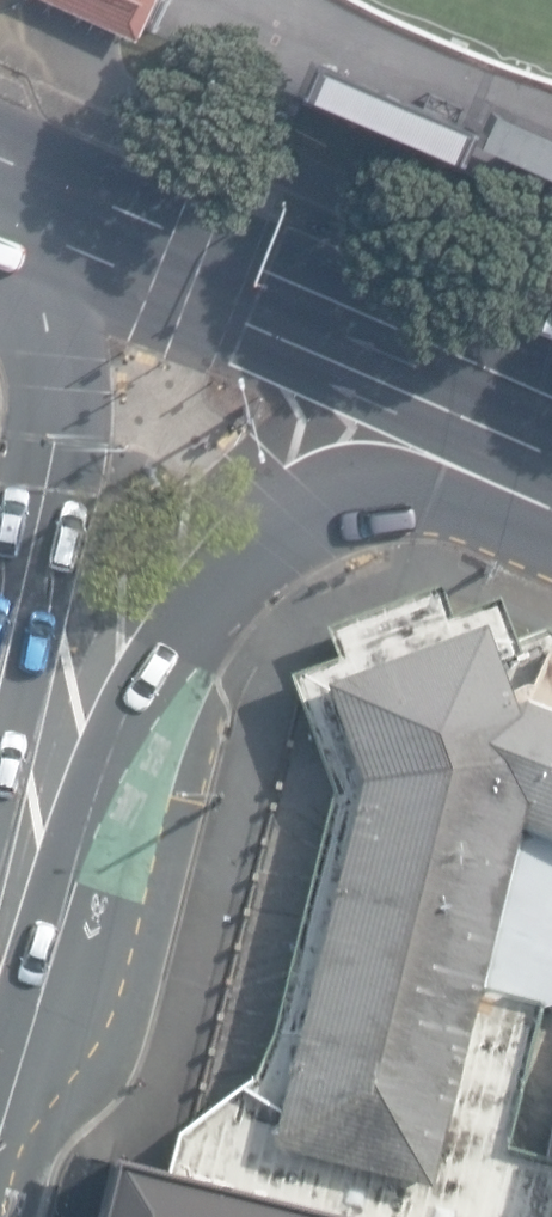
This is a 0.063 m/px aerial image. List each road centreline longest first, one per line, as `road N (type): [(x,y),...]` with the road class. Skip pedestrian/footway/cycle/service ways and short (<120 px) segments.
road 1 (secondary): [(551,494),(356,487),(305,509),(226,579),(115,768),(23,872)]
road 2 (secondary): [(23,872),(3,678),(47,488),(55,372),(21,229)]
road 3 (trunk): [(551,465),(21,229)]

